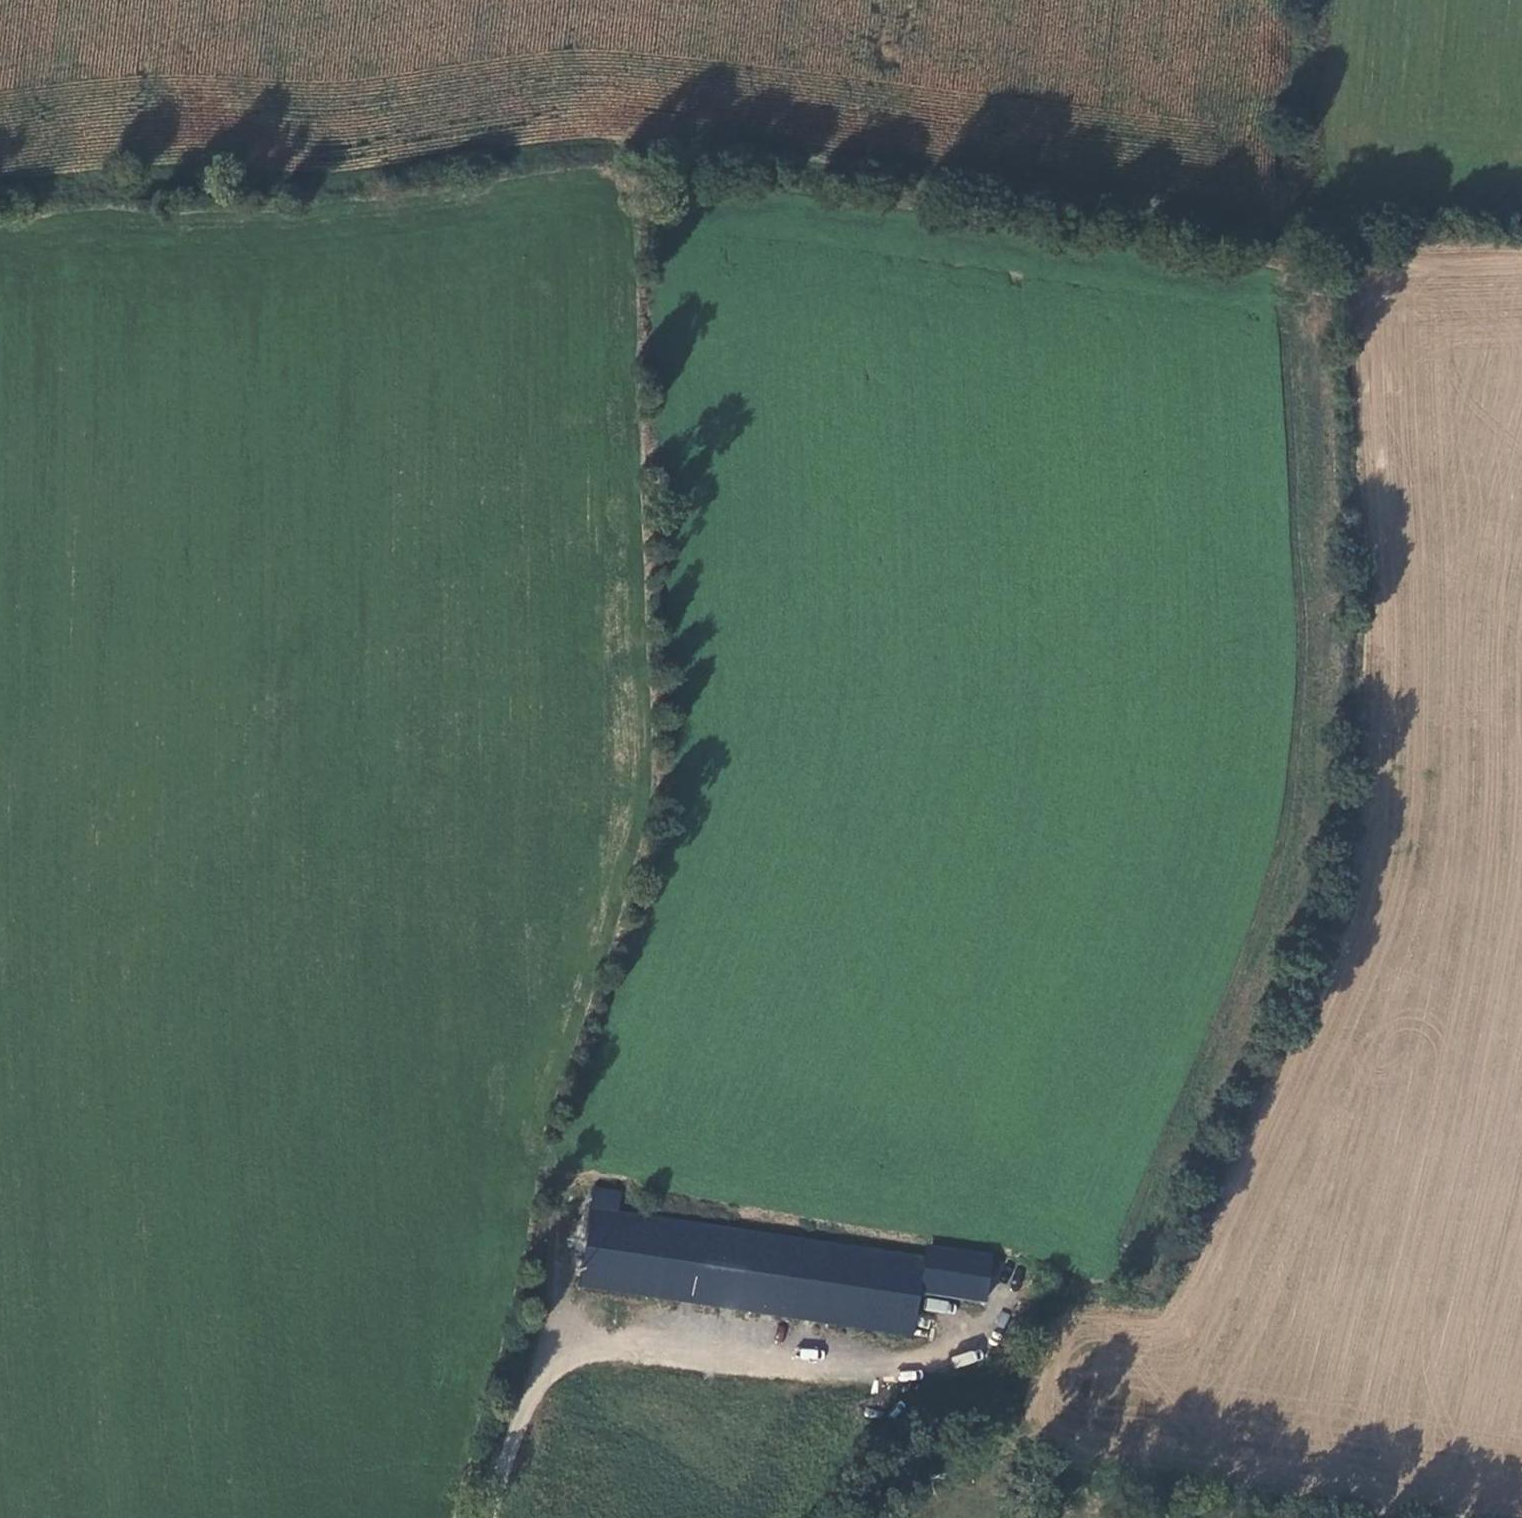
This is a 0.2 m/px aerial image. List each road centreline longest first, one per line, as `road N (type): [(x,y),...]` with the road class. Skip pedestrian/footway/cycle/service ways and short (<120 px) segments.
road 1 (unclassified): [(487,1517),(540,1289)]

